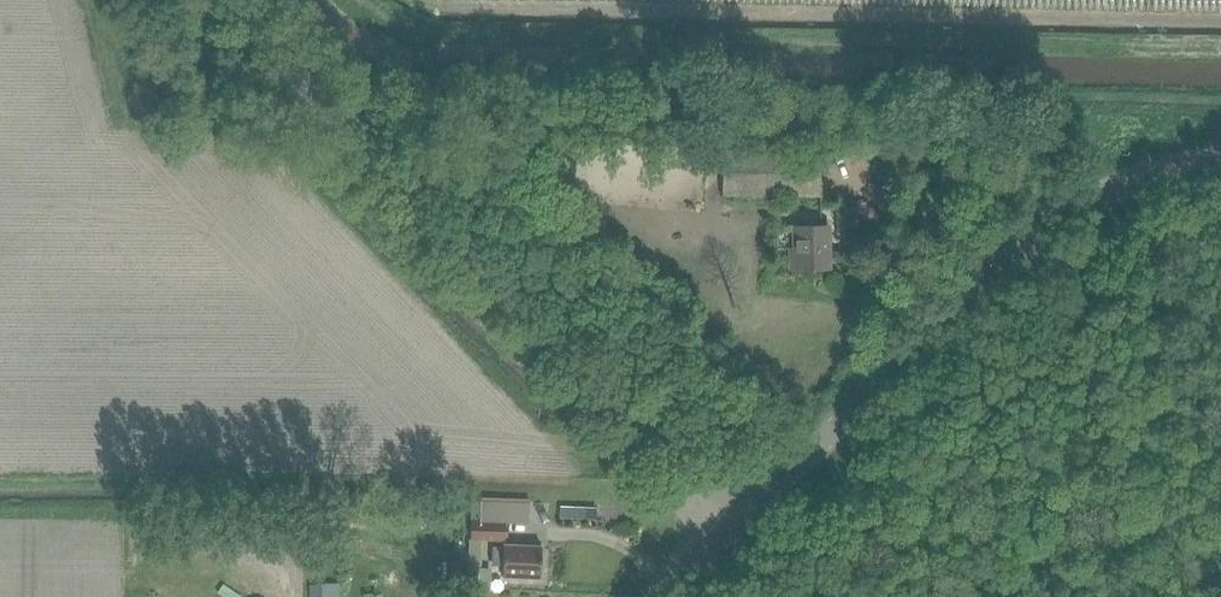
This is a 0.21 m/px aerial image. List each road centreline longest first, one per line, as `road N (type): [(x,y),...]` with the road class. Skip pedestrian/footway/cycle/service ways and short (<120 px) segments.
road 1 (tertiary): [(725,527),(246,0)]
road 2 (tertiary): [(725,527),(1034,239),(1123,187),(1186,165),(1220,162)]

